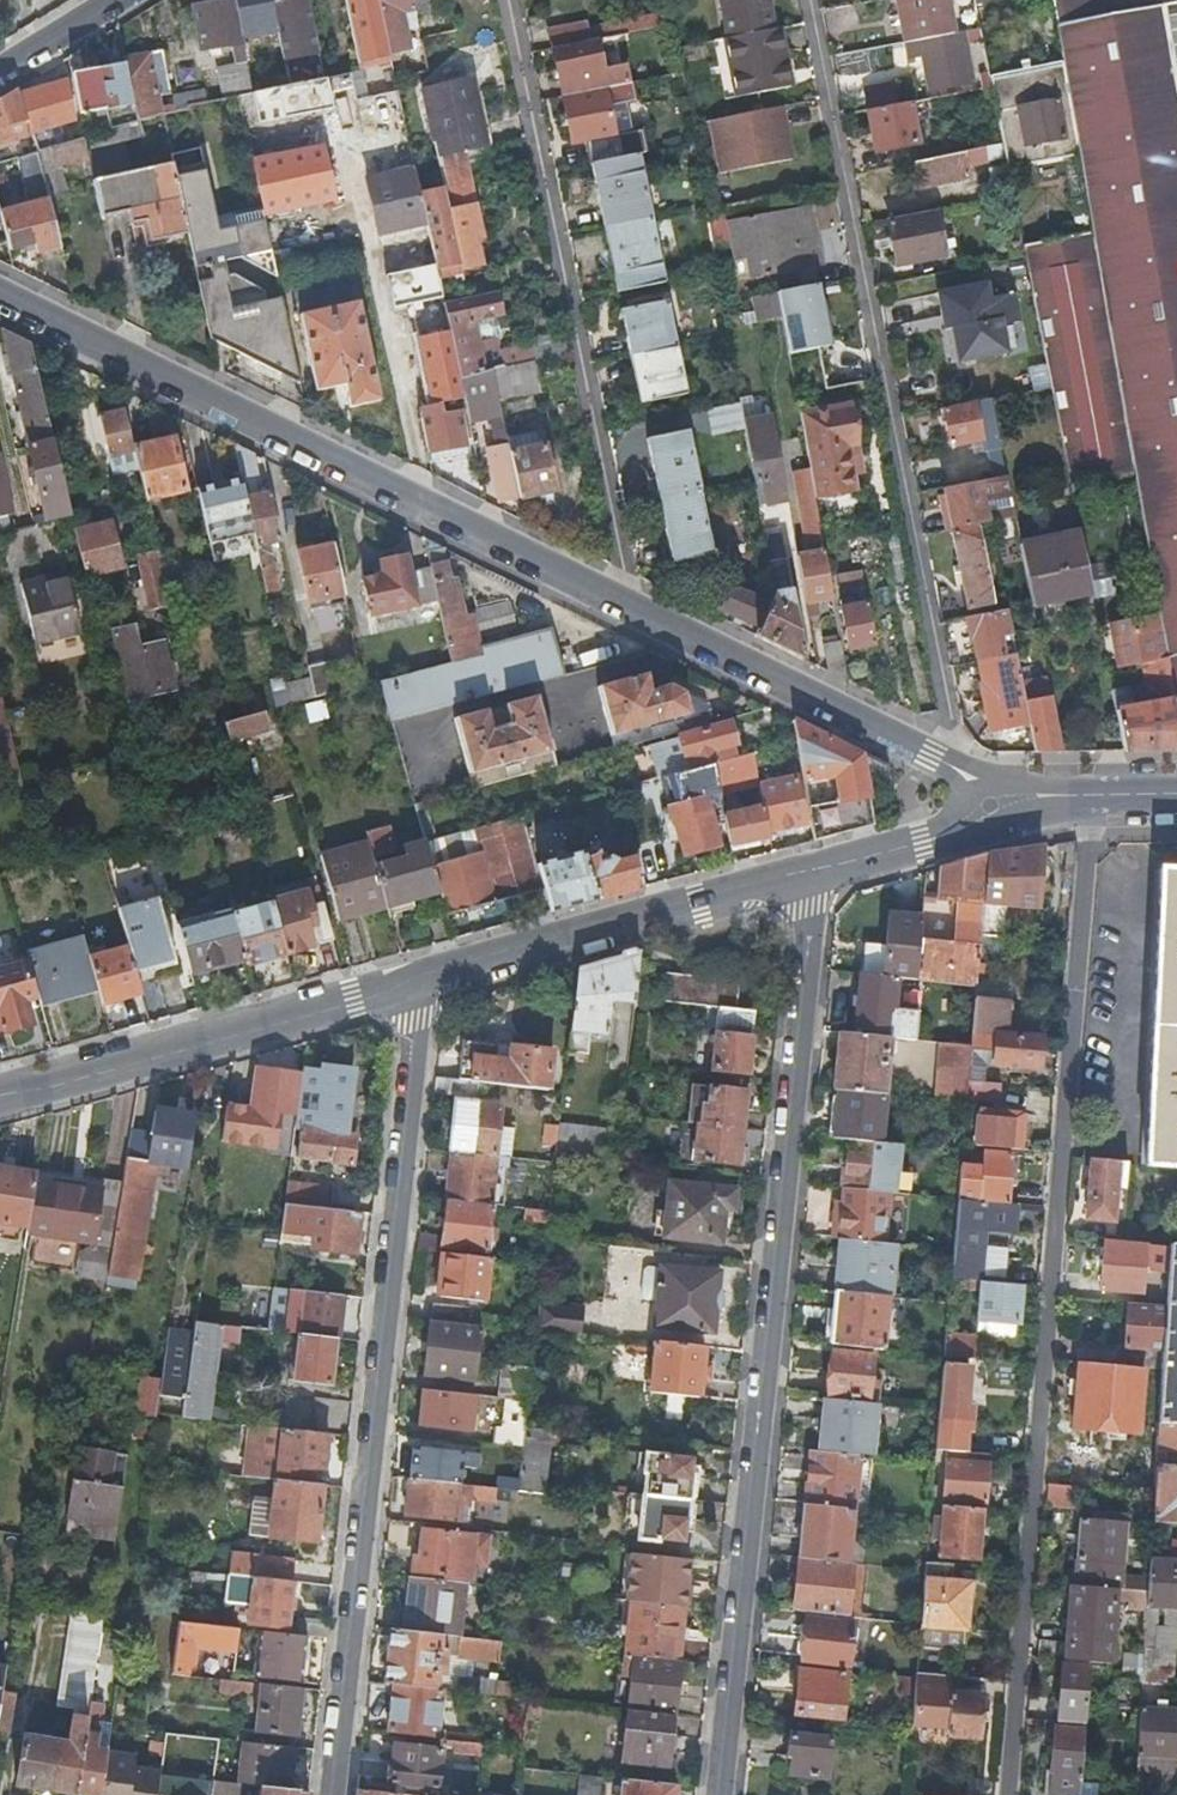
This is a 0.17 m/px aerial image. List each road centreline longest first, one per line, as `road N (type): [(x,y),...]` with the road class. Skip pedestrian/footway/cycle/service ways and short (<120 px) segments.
road 1 (residential): [(1086,795),(1008,1794)]
road 2 (residential): [(818,868),(719,1794)]
road 3 (residential): [(337,1794),(420,1044),(411,981)]
road 4 (residential): [(959,769),(810,0)]
road 5 (residential): [(632,608),(0,295)]
road 6 (residential): [(509,0),(632,608)]
road 7 (residential): [(0,1095),(57,1086),(411,981)]
road 8 (residential): [(411,981),(818,868)]
road 9 (residential): [(959,769),(632,608)]
road 10 (residential): [(818,868),(955,831),(1011,794)]
road 11 (residential): [(102,0),(0,66)]

